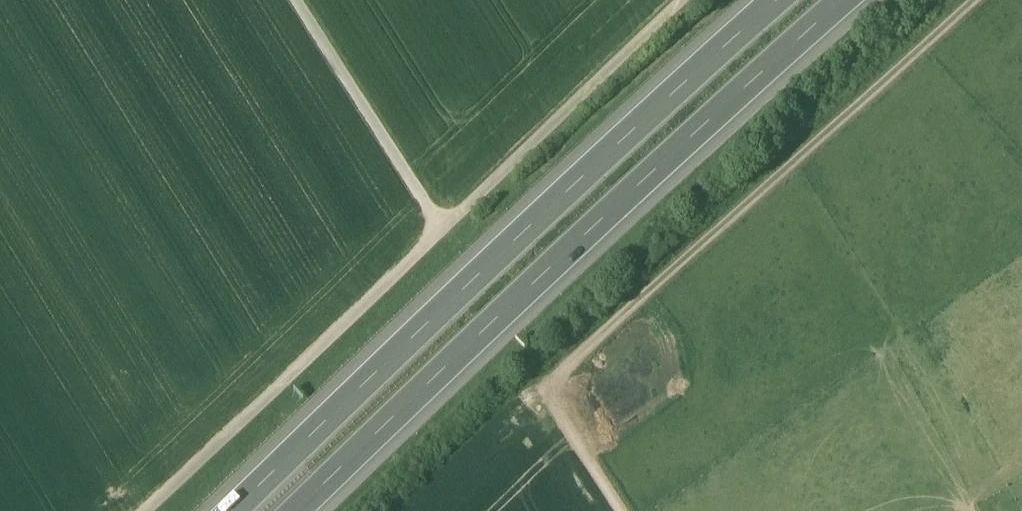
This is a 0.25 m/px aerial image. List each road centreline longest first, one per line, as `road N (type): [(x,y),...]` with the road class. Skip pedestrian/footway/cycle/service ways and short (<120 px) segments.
road 1 (motorway): [(297,510),(852,0)]
road 2 (motorway): [(780,0),(231,510)]
road 3 (track): [(618,510),(541,391),(979,0)]
road 4 (track): [(439,230),(137,510)]
road 5 (track): [(439,230),(683,0)]
road 6 (track): [(293,0),(439,230)]

